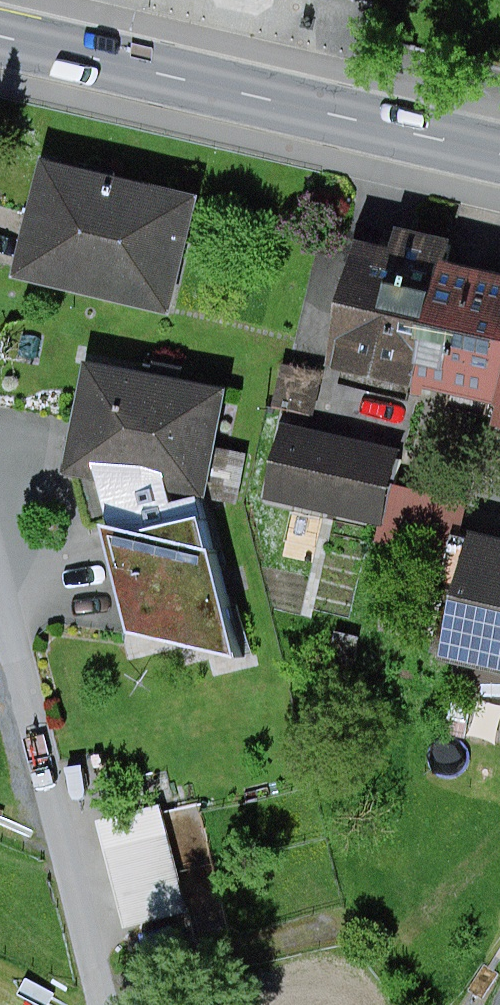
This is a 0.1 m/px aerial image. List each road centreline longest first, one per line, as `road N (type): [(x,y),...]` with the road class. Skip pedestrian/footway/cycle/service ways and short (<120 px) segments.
road 1 (primary): [(499,154),(0,35)]
road 2 (unclassified): [(0,619),(97,1004)]

